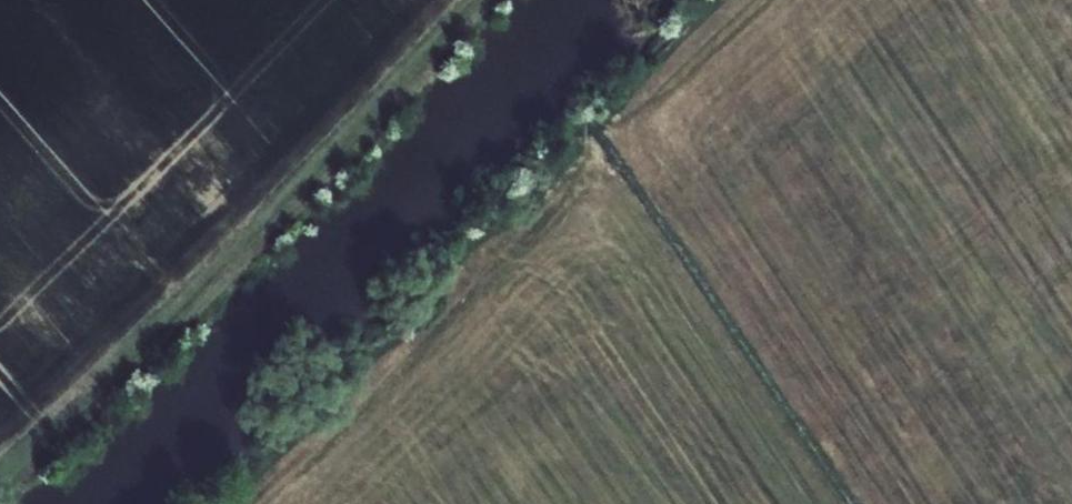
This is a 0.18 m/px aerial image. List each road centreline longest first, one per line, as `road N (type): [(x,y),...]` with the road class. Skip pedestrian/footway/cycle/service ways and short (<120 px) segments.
road 1 (track): [(237,503),(584,123),(713,0)]

